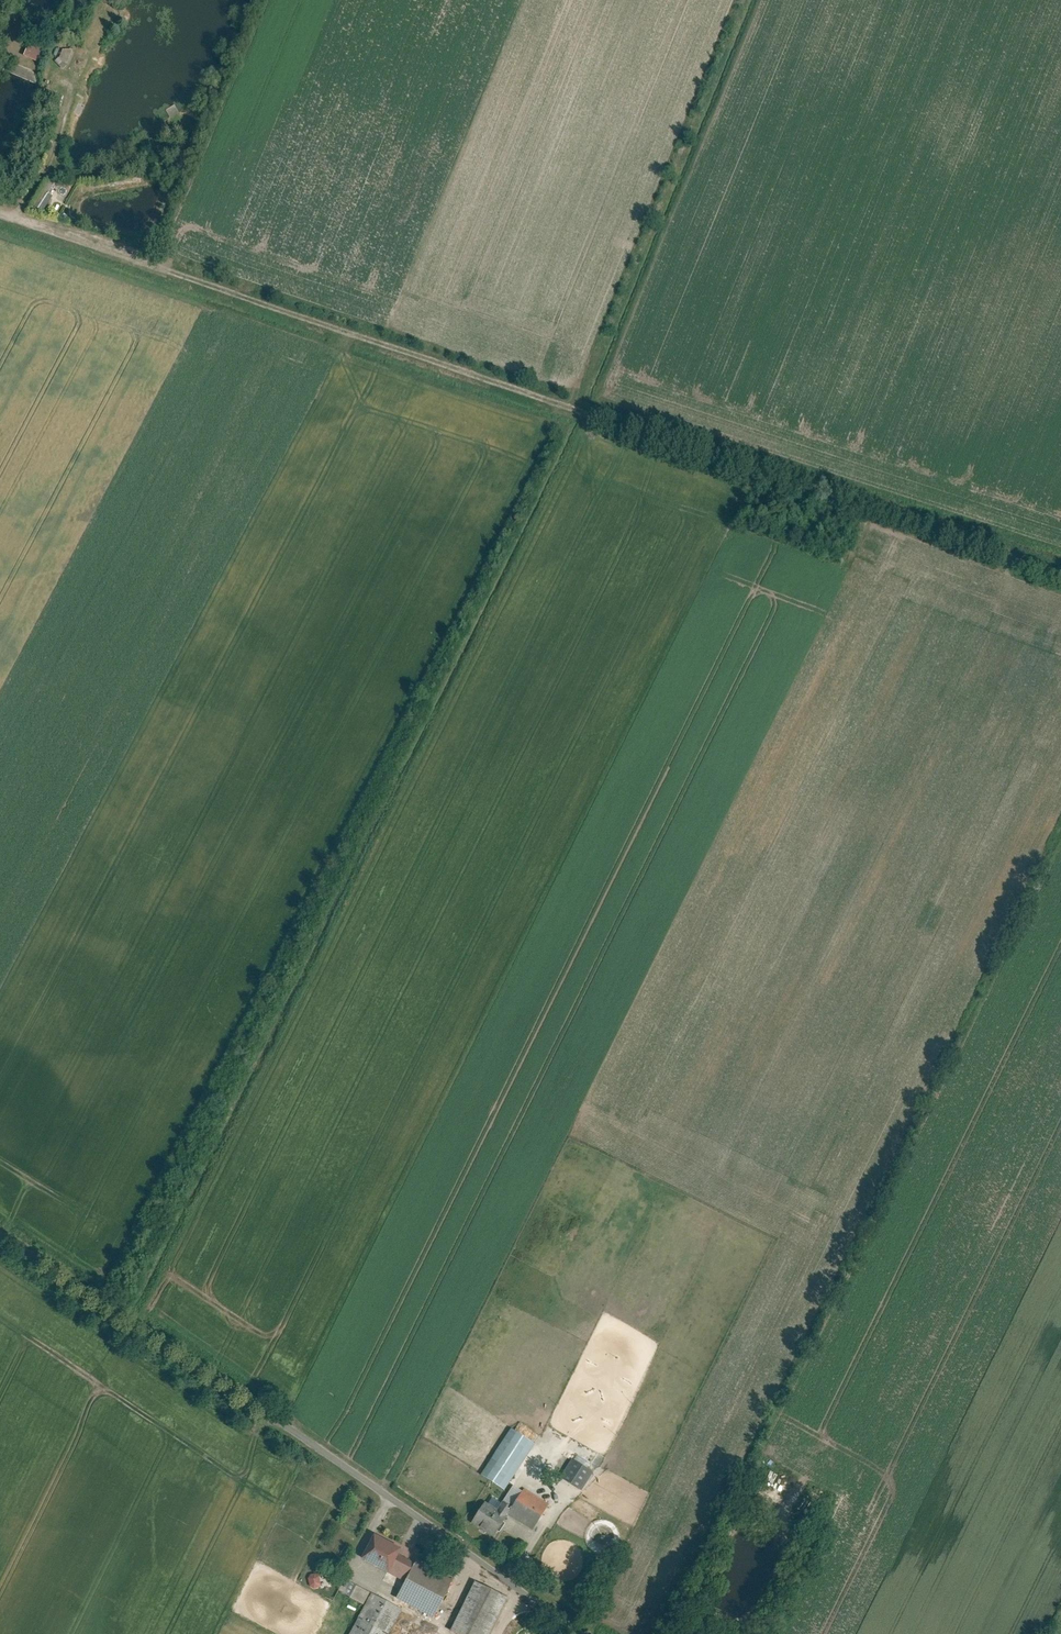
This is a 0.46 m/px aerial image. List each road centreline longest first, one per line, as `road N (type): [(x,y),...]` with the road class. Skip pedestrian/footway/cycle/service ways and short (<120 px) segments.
road 1 (track): [(1060,567),(0,212)]
road 2 (unclassified): [(0,1236),(579,1633)]

